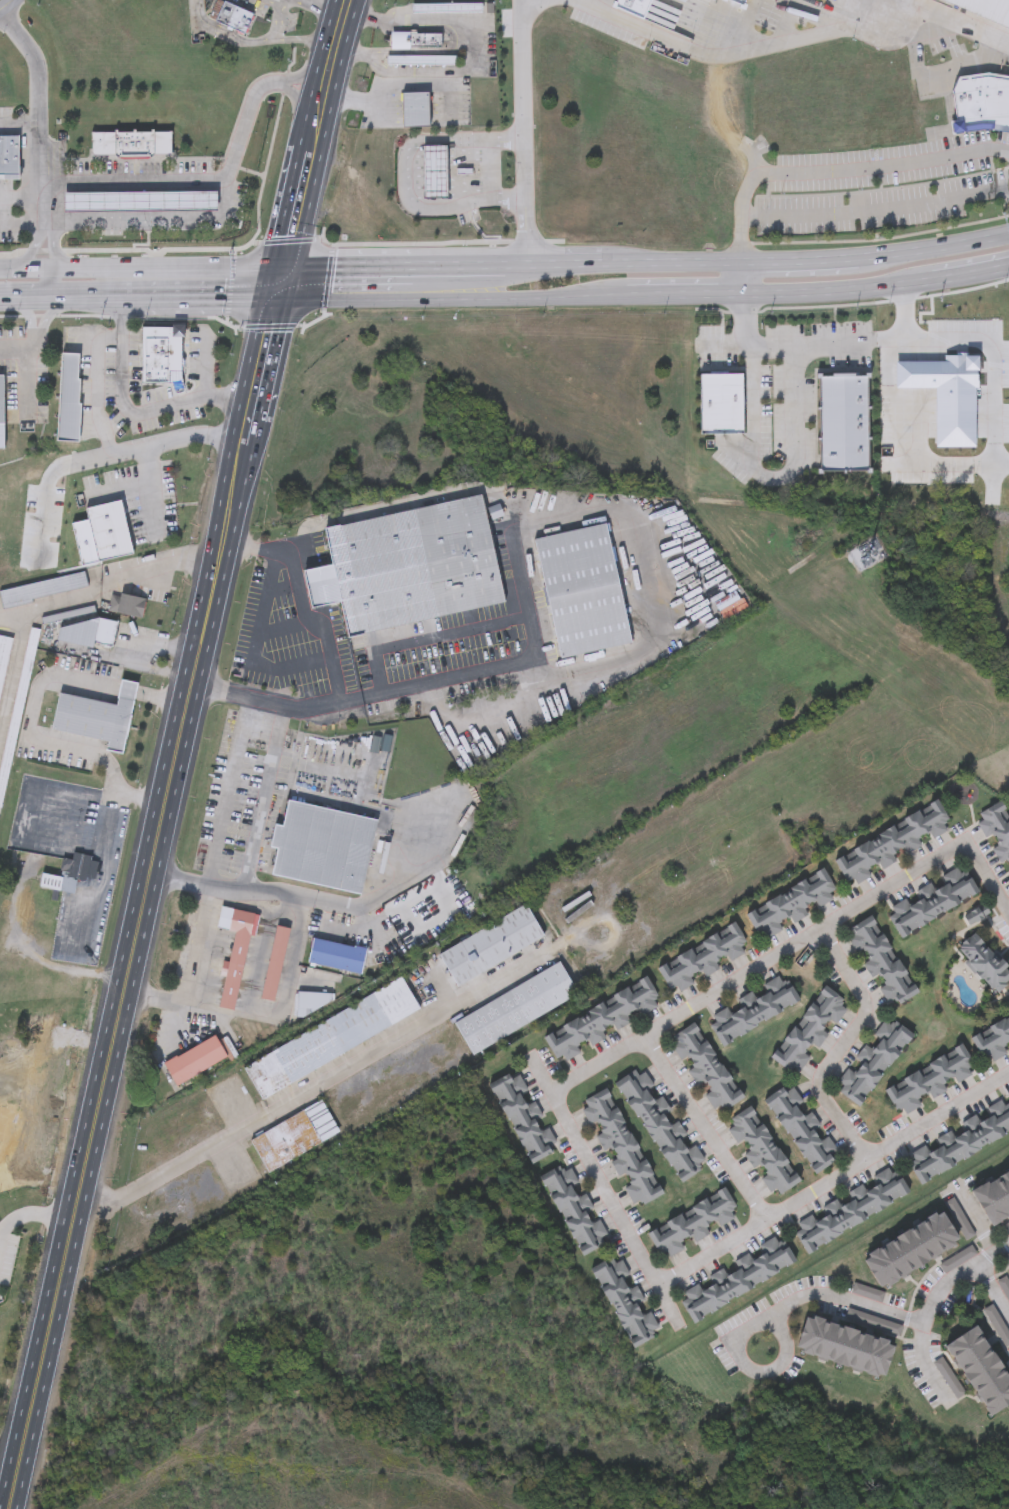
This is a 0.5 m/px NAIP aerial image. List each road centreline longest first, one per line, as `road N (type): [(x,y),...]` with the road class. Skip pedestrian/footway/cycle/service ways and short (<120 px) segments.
road 1 (primary): [(230,541),(14,1508)]
road 2 (secondary): [(507,297),(820,292),(1008,268)]
road 3 (secondary): [(122,284),(468,285)]
road 4 (residential): [(928,1319),(836,1295),(795,1297),(746,1327),(740,1343),(753,1367),(783,1360),(778,1329),(764,1316)]
road 5 (primary): [(284,284),(230,541)]
road 6 (primary): [(326,95),(284,284)]
road 7 (secondary): [(1008,234),(862,259)]
road 8 (secondary): [(122,284),(114,271),(0,271)]

